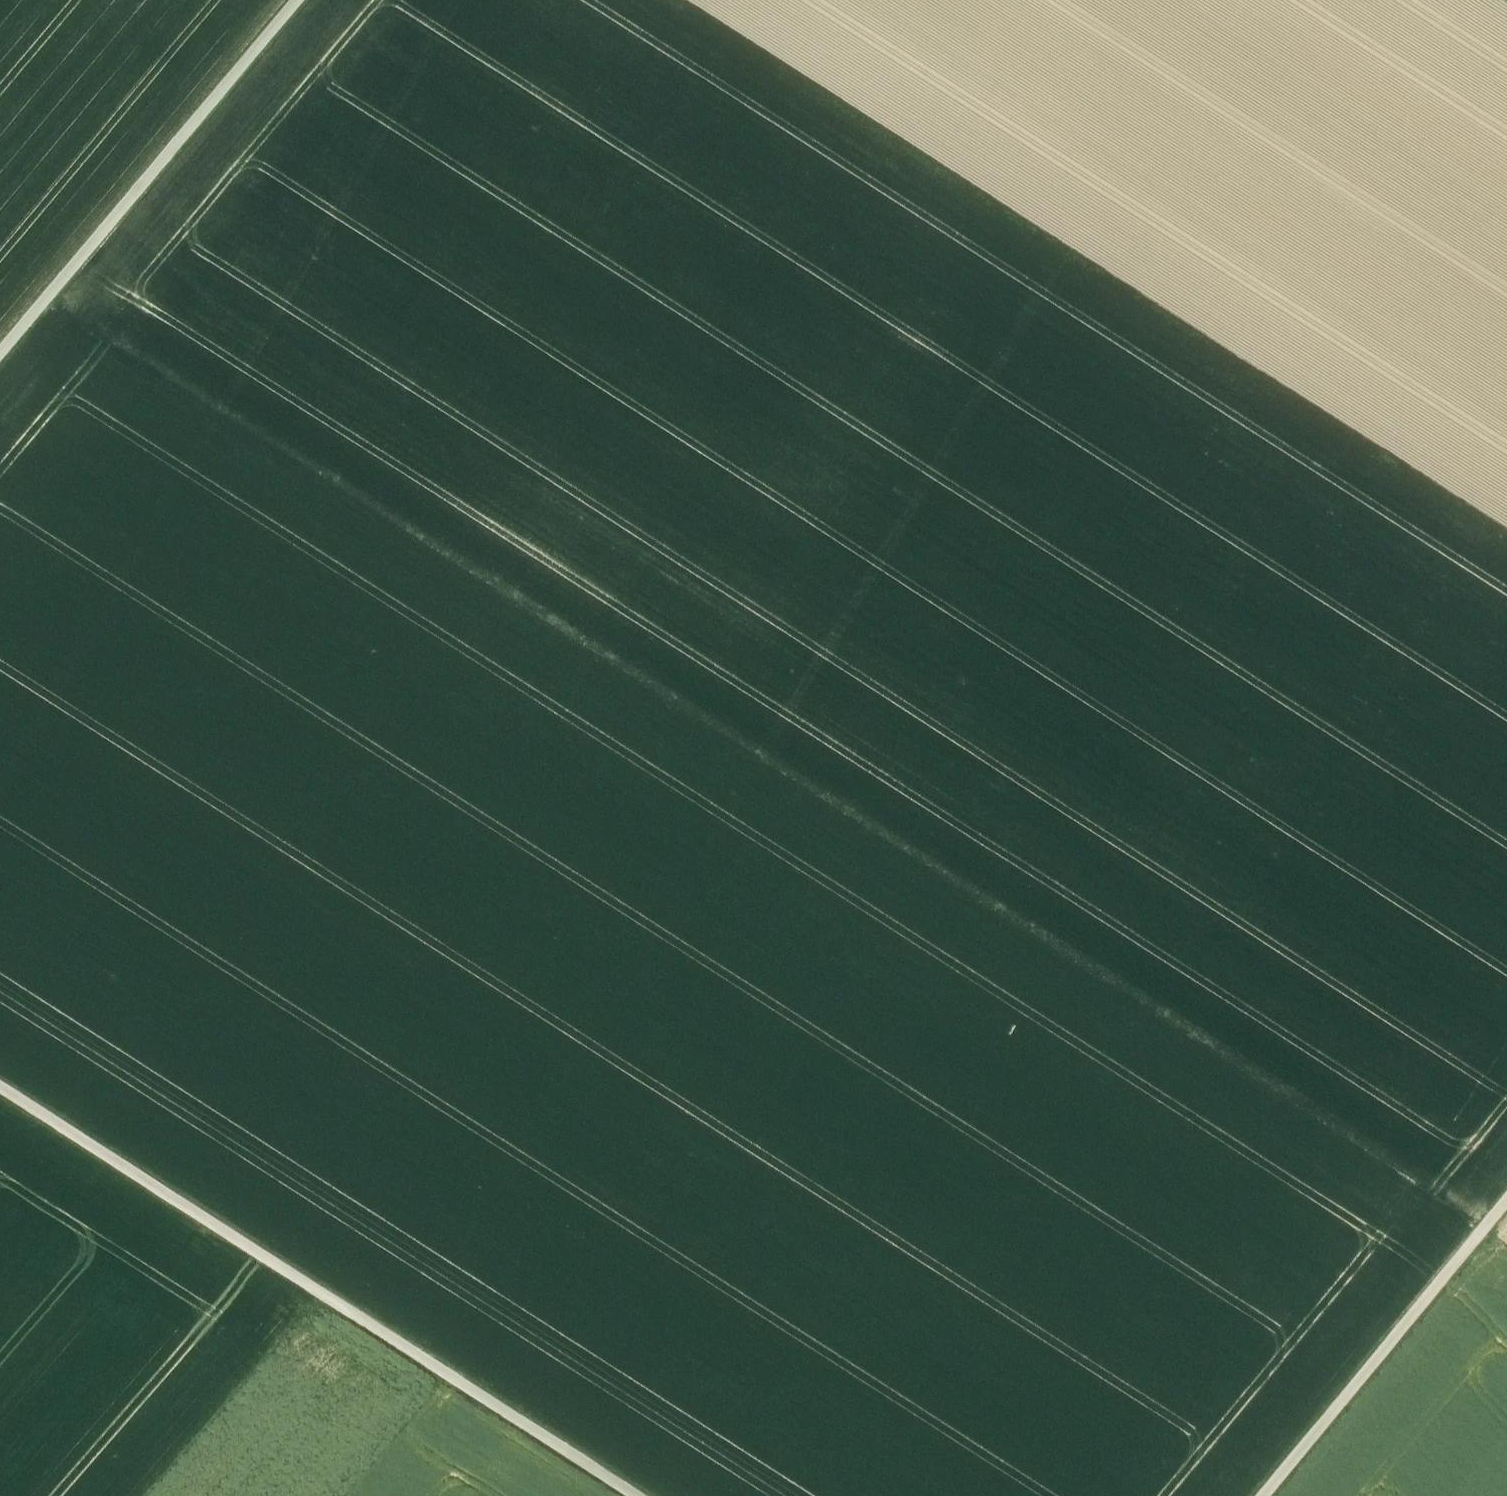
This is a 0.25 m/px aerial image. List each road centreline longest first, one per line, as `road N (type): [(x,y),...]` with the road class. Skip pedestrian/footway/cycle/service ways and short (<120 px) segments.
road 1 (track): [(628,1495),(0,1090)]
road 2 (track): [(0,354),(298,0)]
road 3 (track): [(1506,1201),(1266,1495)]

